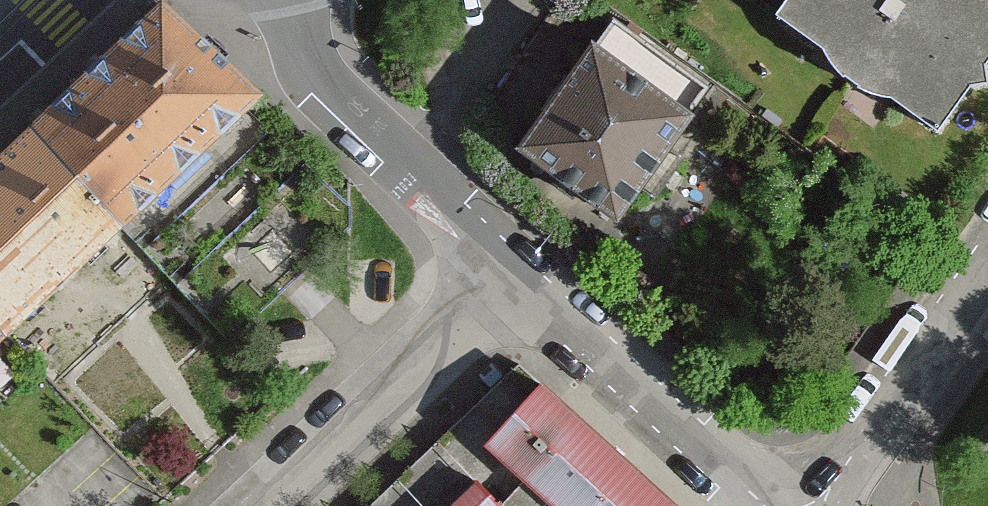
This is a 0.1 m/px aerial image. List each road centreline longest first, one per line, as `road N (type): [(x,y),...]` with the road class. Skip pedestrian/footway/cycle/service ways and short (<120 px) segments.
road 1 (residential): [(522,261),(241,0)]
road 2 (residential): [(522,261),(262,505)]
road 3 (residential): [(764,505),(522,261)]
road 4 (residential): [(832,505),(987,288)]

